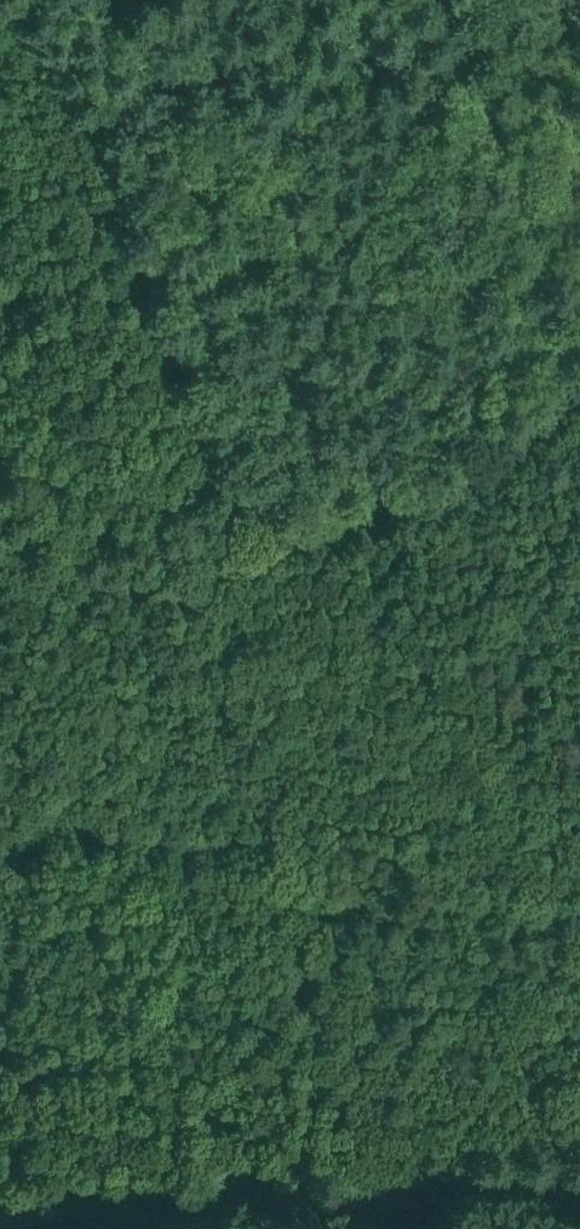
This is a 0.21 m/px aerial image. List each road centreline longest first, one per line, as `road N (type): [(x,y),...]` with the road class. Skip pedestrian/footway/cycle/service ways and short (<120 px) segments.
road 1 (track): [(579,1175),(0,1217)]
road 2 (track): [(428,0),(579,310)]

